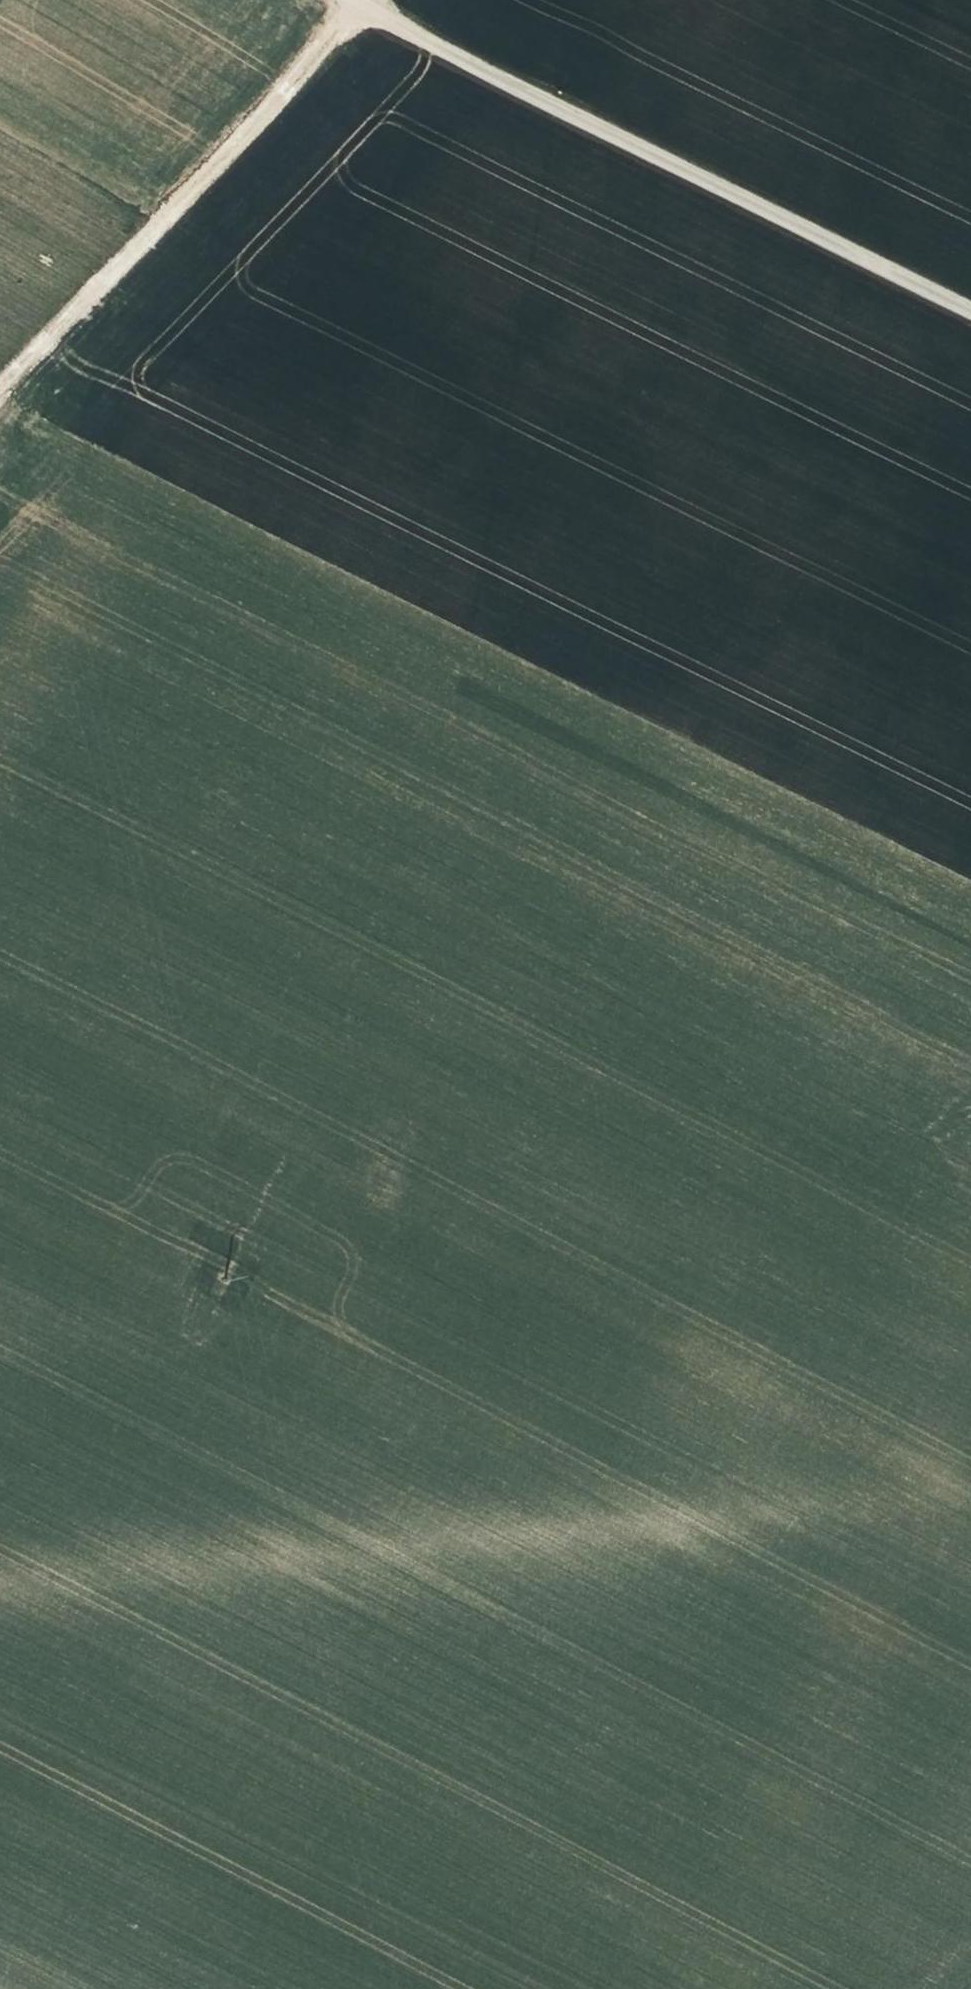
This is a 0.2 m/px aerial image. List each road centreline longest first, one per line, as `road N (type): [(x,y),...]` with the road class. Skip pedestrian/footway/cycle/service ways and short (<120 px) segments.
road 1 (unclassified): [(371,0),(970,304)]
road 2 (track): [(361,0),(292,82),(0,381)]

